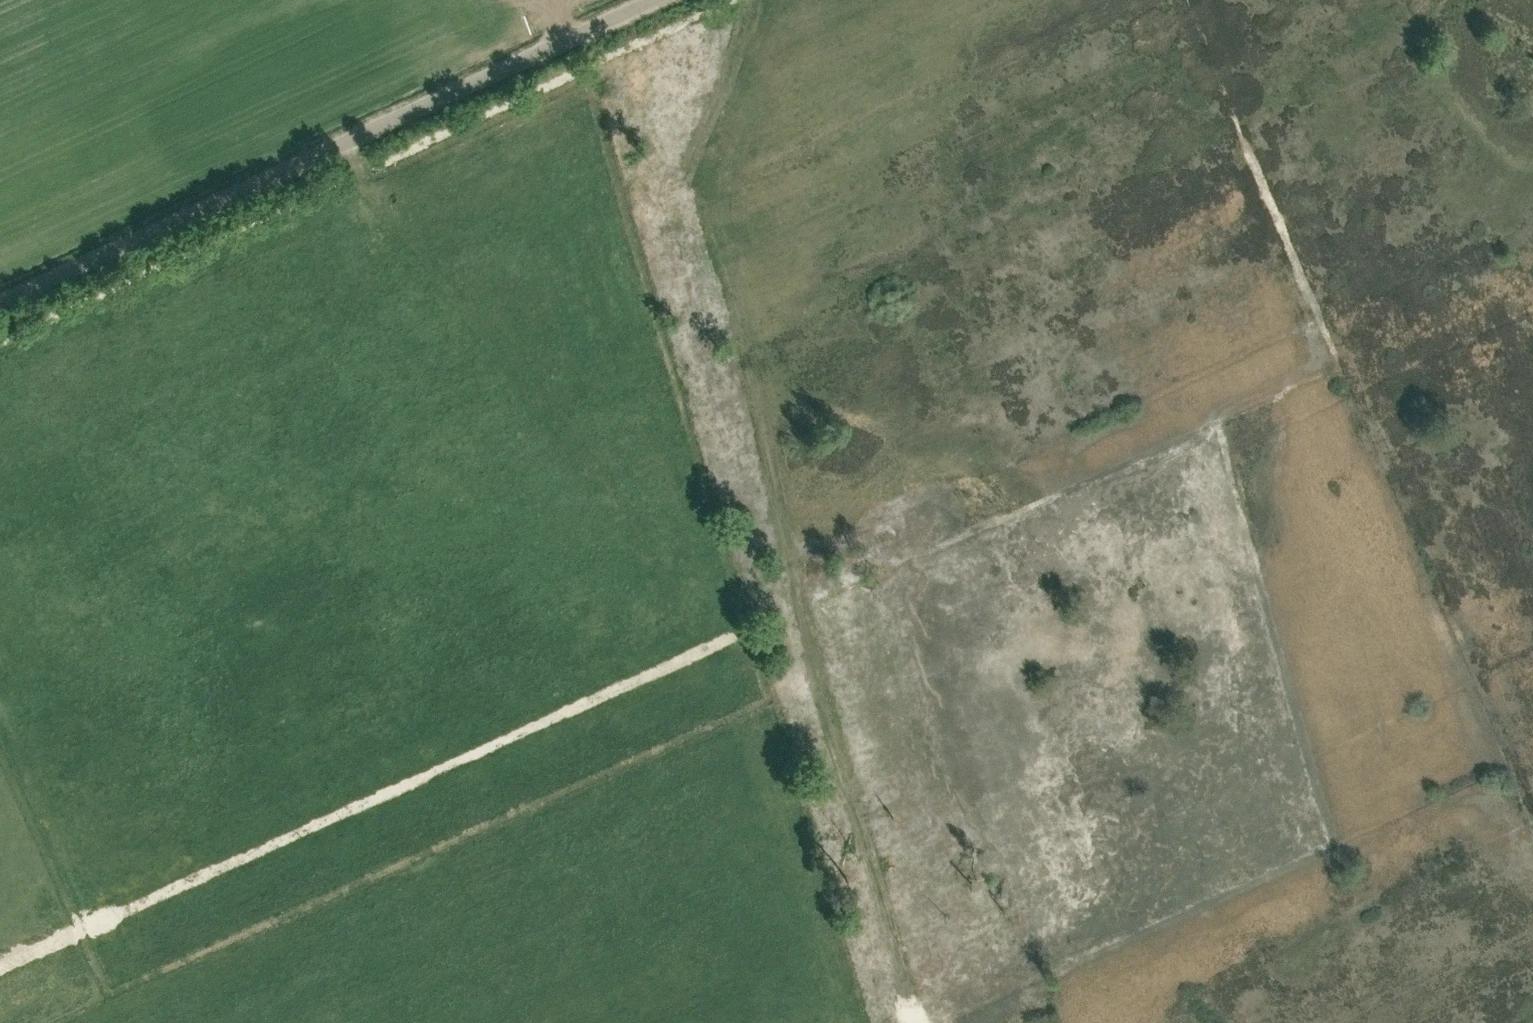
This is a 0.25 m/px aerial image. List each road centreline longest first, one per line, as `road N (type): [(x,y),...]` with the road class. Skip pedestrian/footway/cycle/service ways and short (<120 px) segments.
road 1 (unclassified): [(0,301),(634,0)]

